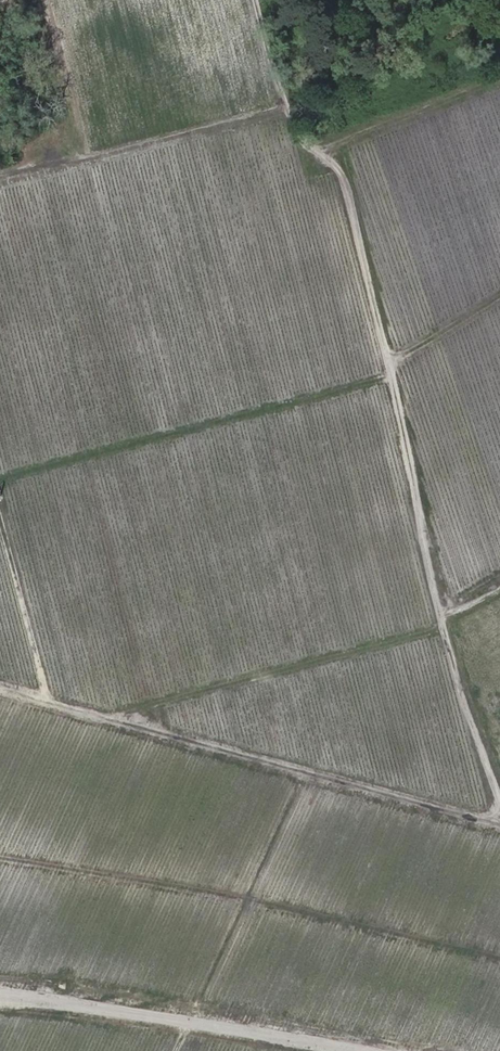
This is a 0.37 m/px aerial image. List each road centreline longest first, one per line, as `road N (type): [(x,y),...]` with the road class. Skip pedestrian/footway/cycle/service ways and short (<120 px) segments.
road 1 (track): [(257,0),(303,142),(341,166),(443,614),(499,796)]
road 2 (track): [(499,1033),(311,979),(255,978),(112,1005),(0,1015)]
road 3 (track): [(0,994),(108,1018),(389,1050)]

